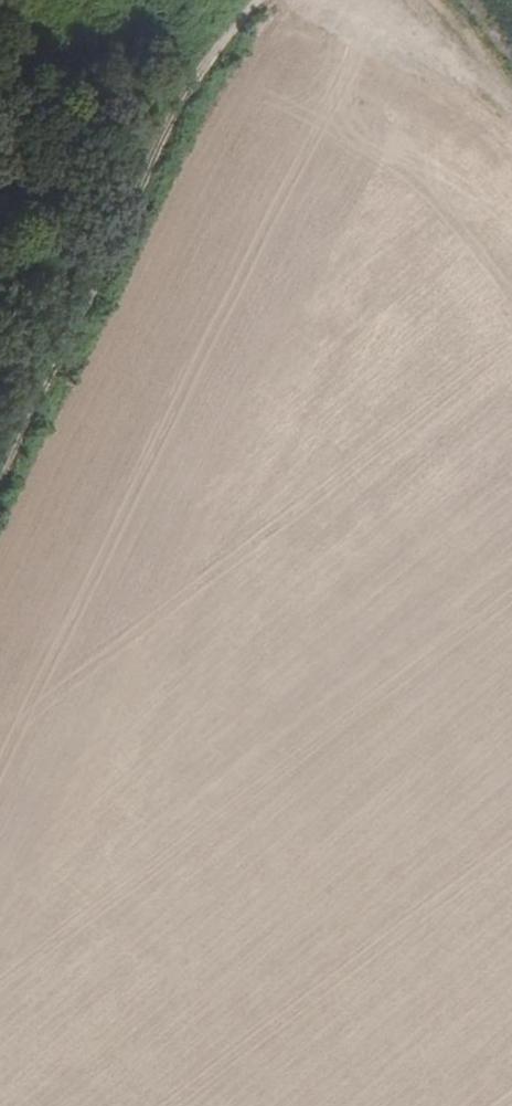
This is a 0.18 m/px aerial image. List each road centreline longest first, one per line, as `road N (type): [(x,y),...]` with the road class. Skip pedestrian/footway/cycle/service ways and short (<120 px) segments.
road 1 (track): [(250,0),(141,193),(0,478)]

